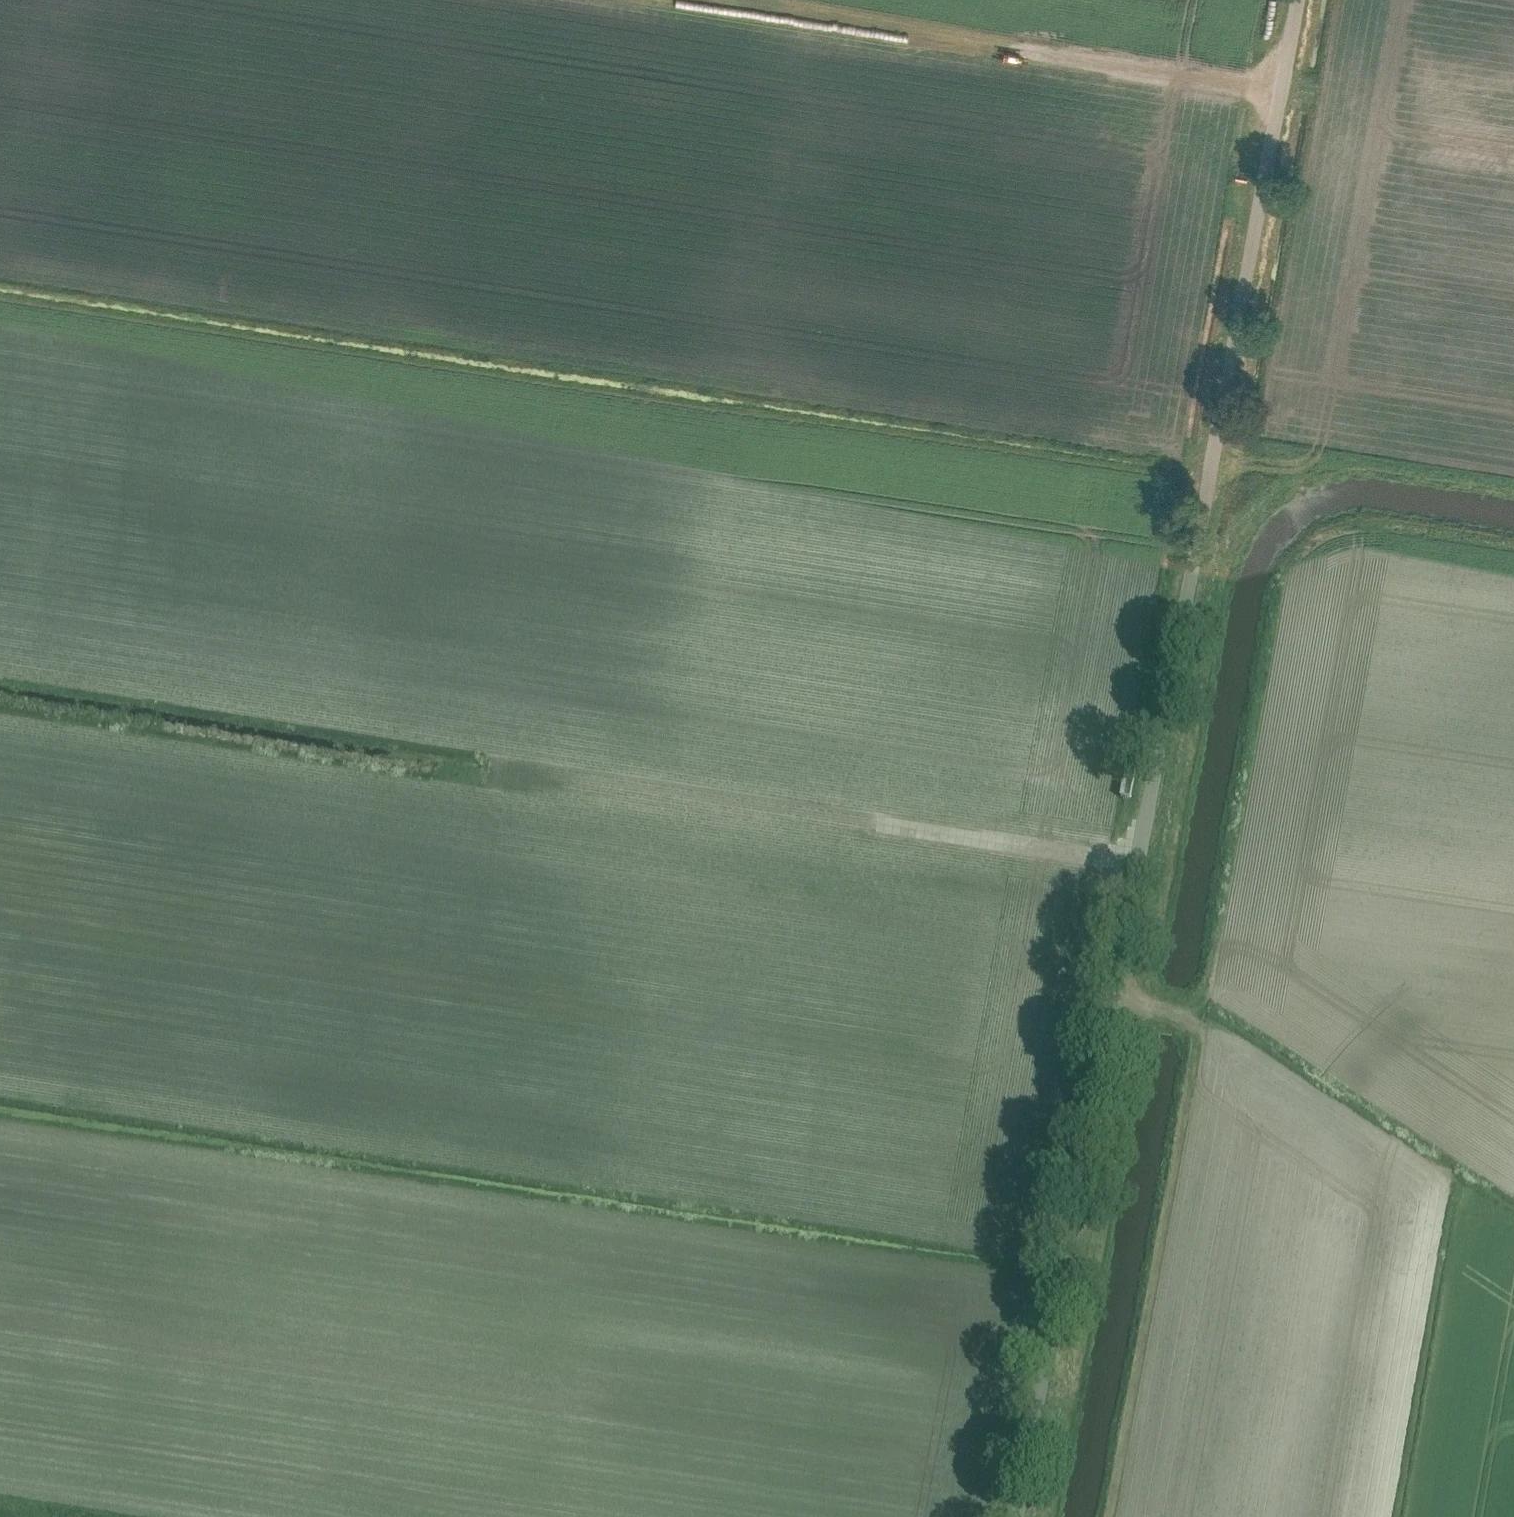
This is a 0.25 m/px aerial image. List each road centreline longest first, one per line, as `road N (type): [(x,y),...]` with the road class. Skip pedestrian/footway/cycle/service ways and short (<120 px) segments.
road 1 (unclassified): [(1298,0),(1017,1516)]

